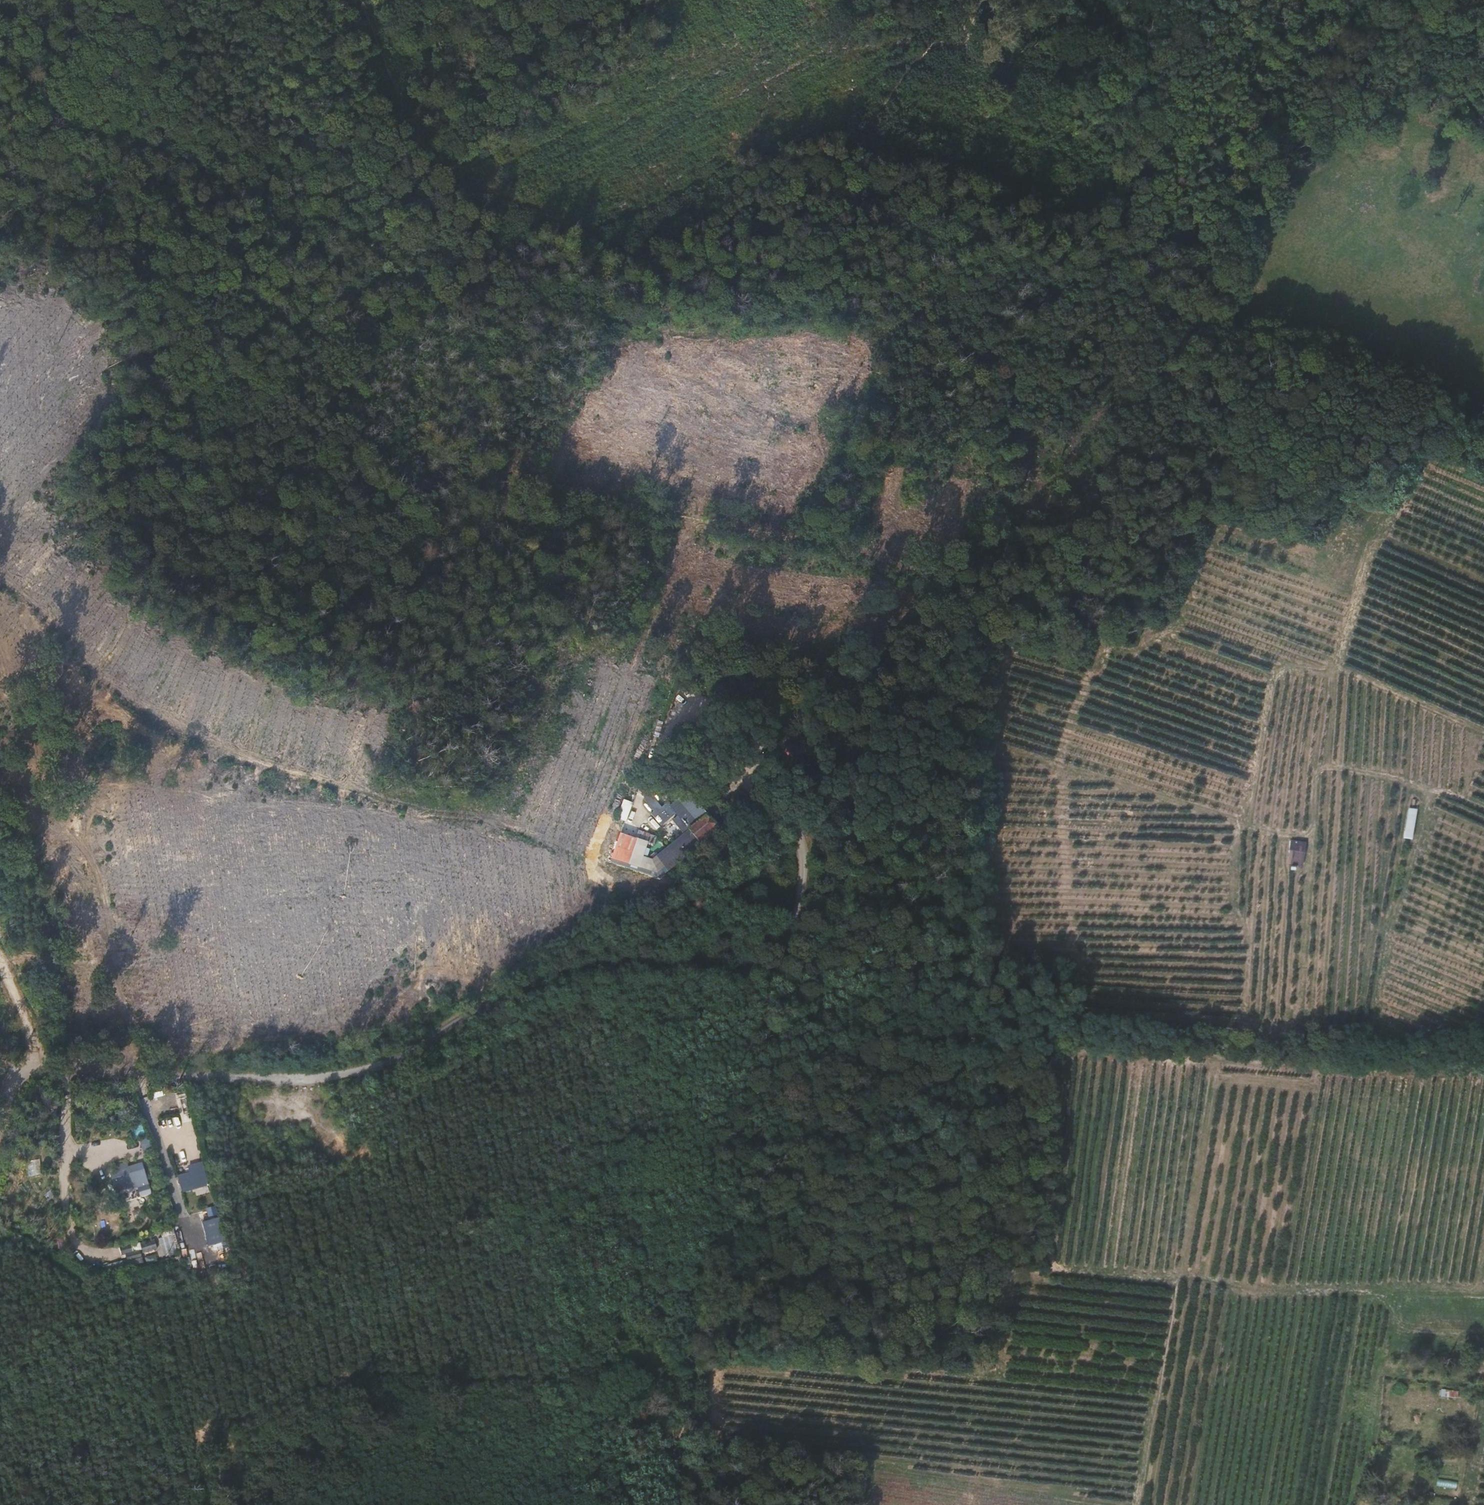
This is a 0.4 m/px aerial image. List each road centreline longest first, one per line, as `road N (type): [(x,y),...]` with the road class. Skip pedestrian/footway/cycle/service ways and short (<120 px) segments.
road 1 (track): [(1483,410),(1275,358),(1202,334),(1189,315)]

